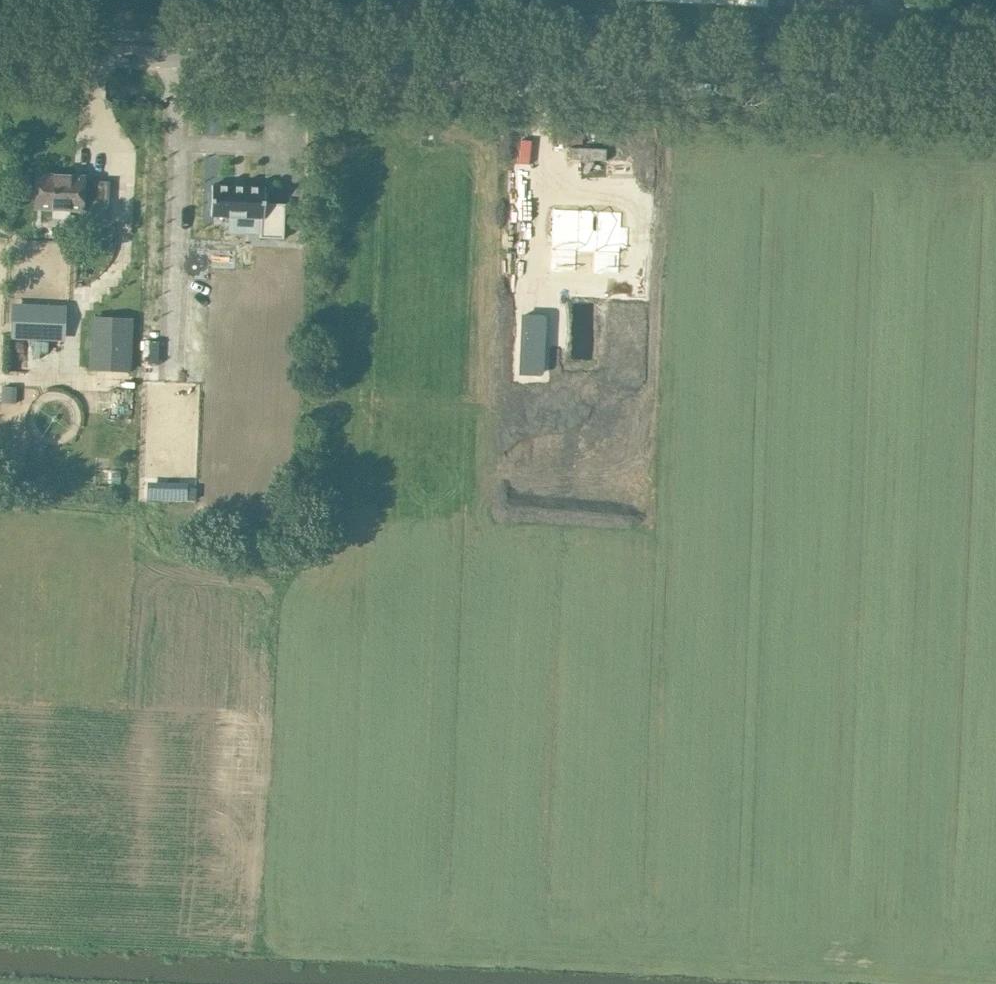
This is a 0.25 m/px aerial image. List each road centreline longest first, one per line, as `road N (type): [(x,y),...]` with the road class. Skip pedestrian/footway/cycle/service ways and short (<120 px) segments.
road 1 (unclassified): [(995,93),(0,50)]

